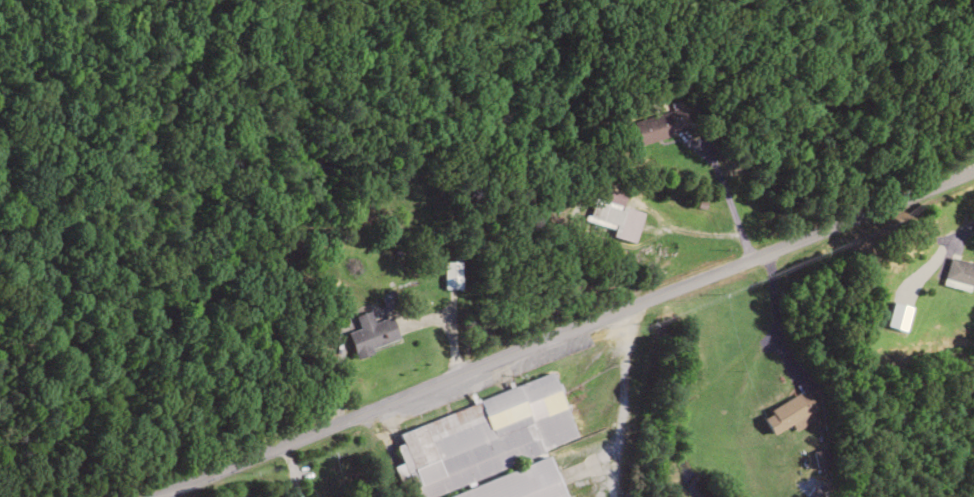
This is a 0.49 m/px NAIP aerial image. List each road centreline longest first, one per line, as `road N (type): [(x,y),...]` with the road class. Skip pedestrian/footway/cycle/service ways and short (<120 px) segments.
road 1 (residential): [(163,496),(352,404),(895,217),(973,178)]
road 2 (residential): [(705,283),(646,197),(533,81)]

